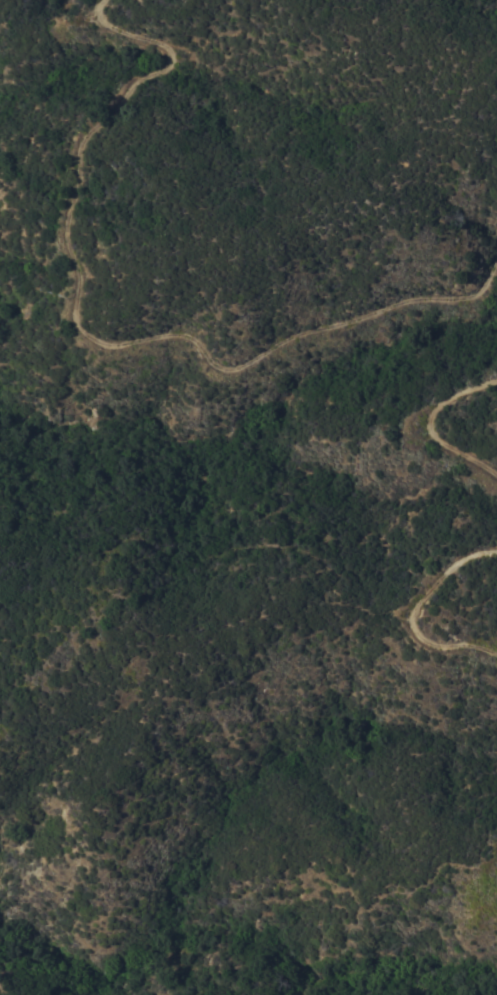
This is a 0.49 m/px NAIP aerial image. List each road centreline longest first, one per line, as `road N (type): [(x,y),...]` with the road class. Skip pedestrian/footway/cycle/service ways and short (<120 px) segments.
road 1 (track): [(496,262),(476,293),(402,303),(299,333),(235,367),(185,338),(126,345),(95,339),(75,316),(84,278),(67,235),(81,142),(128,90),(169,62),(169,48),(112,28),(98,14),(104,0)]
road 2 (track): [(496,653),(425,638),(414,616),(433,579),(467,556),(496,553)]
road 3 (track): [(496,472),(436,437),(432,419),(450,400),(496,382)]

